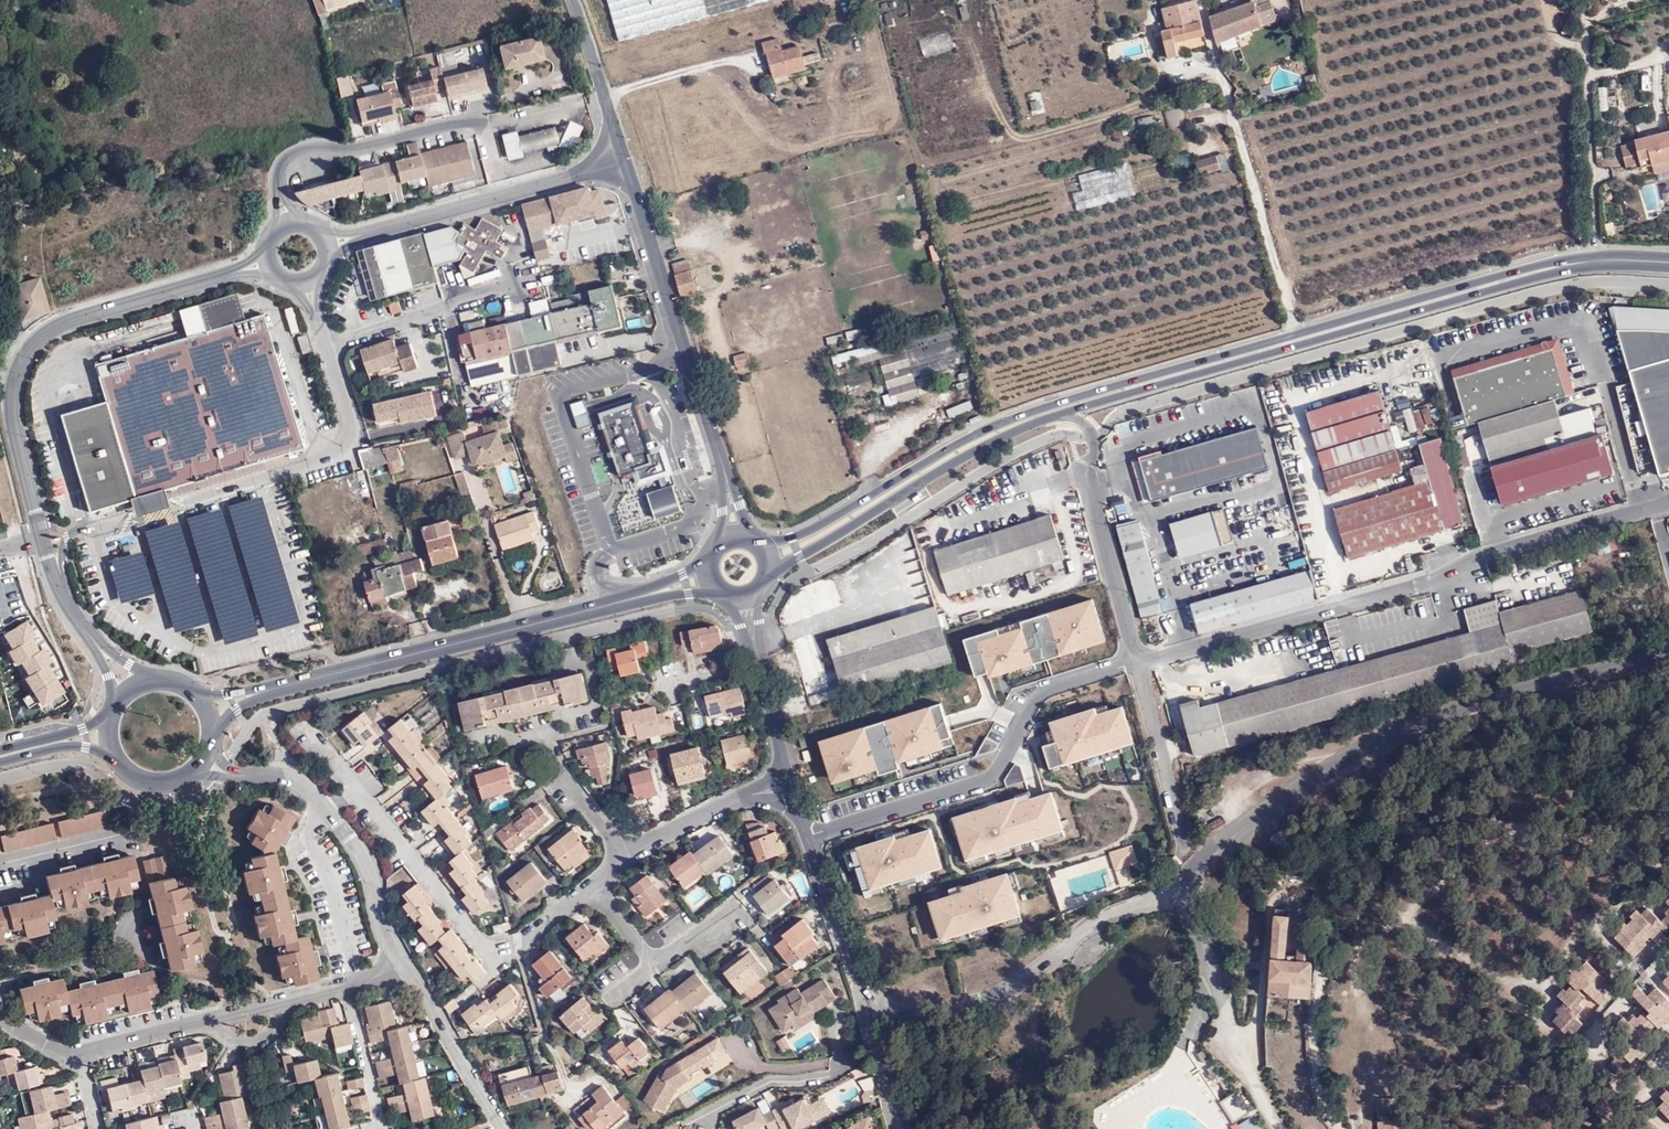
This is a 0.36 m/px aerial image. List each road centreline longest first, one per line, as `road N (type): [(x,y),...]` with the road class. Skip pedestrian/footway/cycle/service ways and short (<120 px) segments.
road 1 (unclassified): [(1668,504),(1466,560),(1415,585),(1163,660),(1142,658)]
road 2 (primary): [(1145,383),(1552,267),(1668,262)]
road 3 (residential): [(87,632),(52,575),(16,423),(18,373),(32,344),(54,328),(232,272)]
road 4 (primary): [(771,570),(999,438),(1145,383)]
road 5 (primary): [(1145,383),(1002,422),(831,520),(762,543)]
road 6 (primary): [(264,690),(658,591)]
road 7 (residential): [(807,836),(995,779),(1046,692),(1142,658)]
road 8 (unclassified): [(729,489),(637,195)]
road 9 (residential): [(807,836),(905,1128)]
road 10 (residential): [(282,200),(283,161),(306,150),(365,147),(453,123),(486,128)]
road 11 (residential): [(503,948),(481,947),(354,789)]
road 12 (residential): [(365,234),(576,176)]
road 13 (residential): [(326,345),(515,283)]
road 14 (residential): [(403,971),(506,1128)]
road 15 (residential): [(331,807),(353,837),(403,971)]
road 16 (residential): [(789,786),(750,794),(627,853)]
road 17 (residential): [(627,853),(528,731)]
road 18 (residential): [(754,643),(789,786)]
road 19 (residential): [(345,989),(380,1128)]
road 20 (residential): [(209,1024),(77,1054)]
road 21 (unclassified): [(0,872),(124,839)]
road 22 (unclassified): [(614,120),(574,0)]

